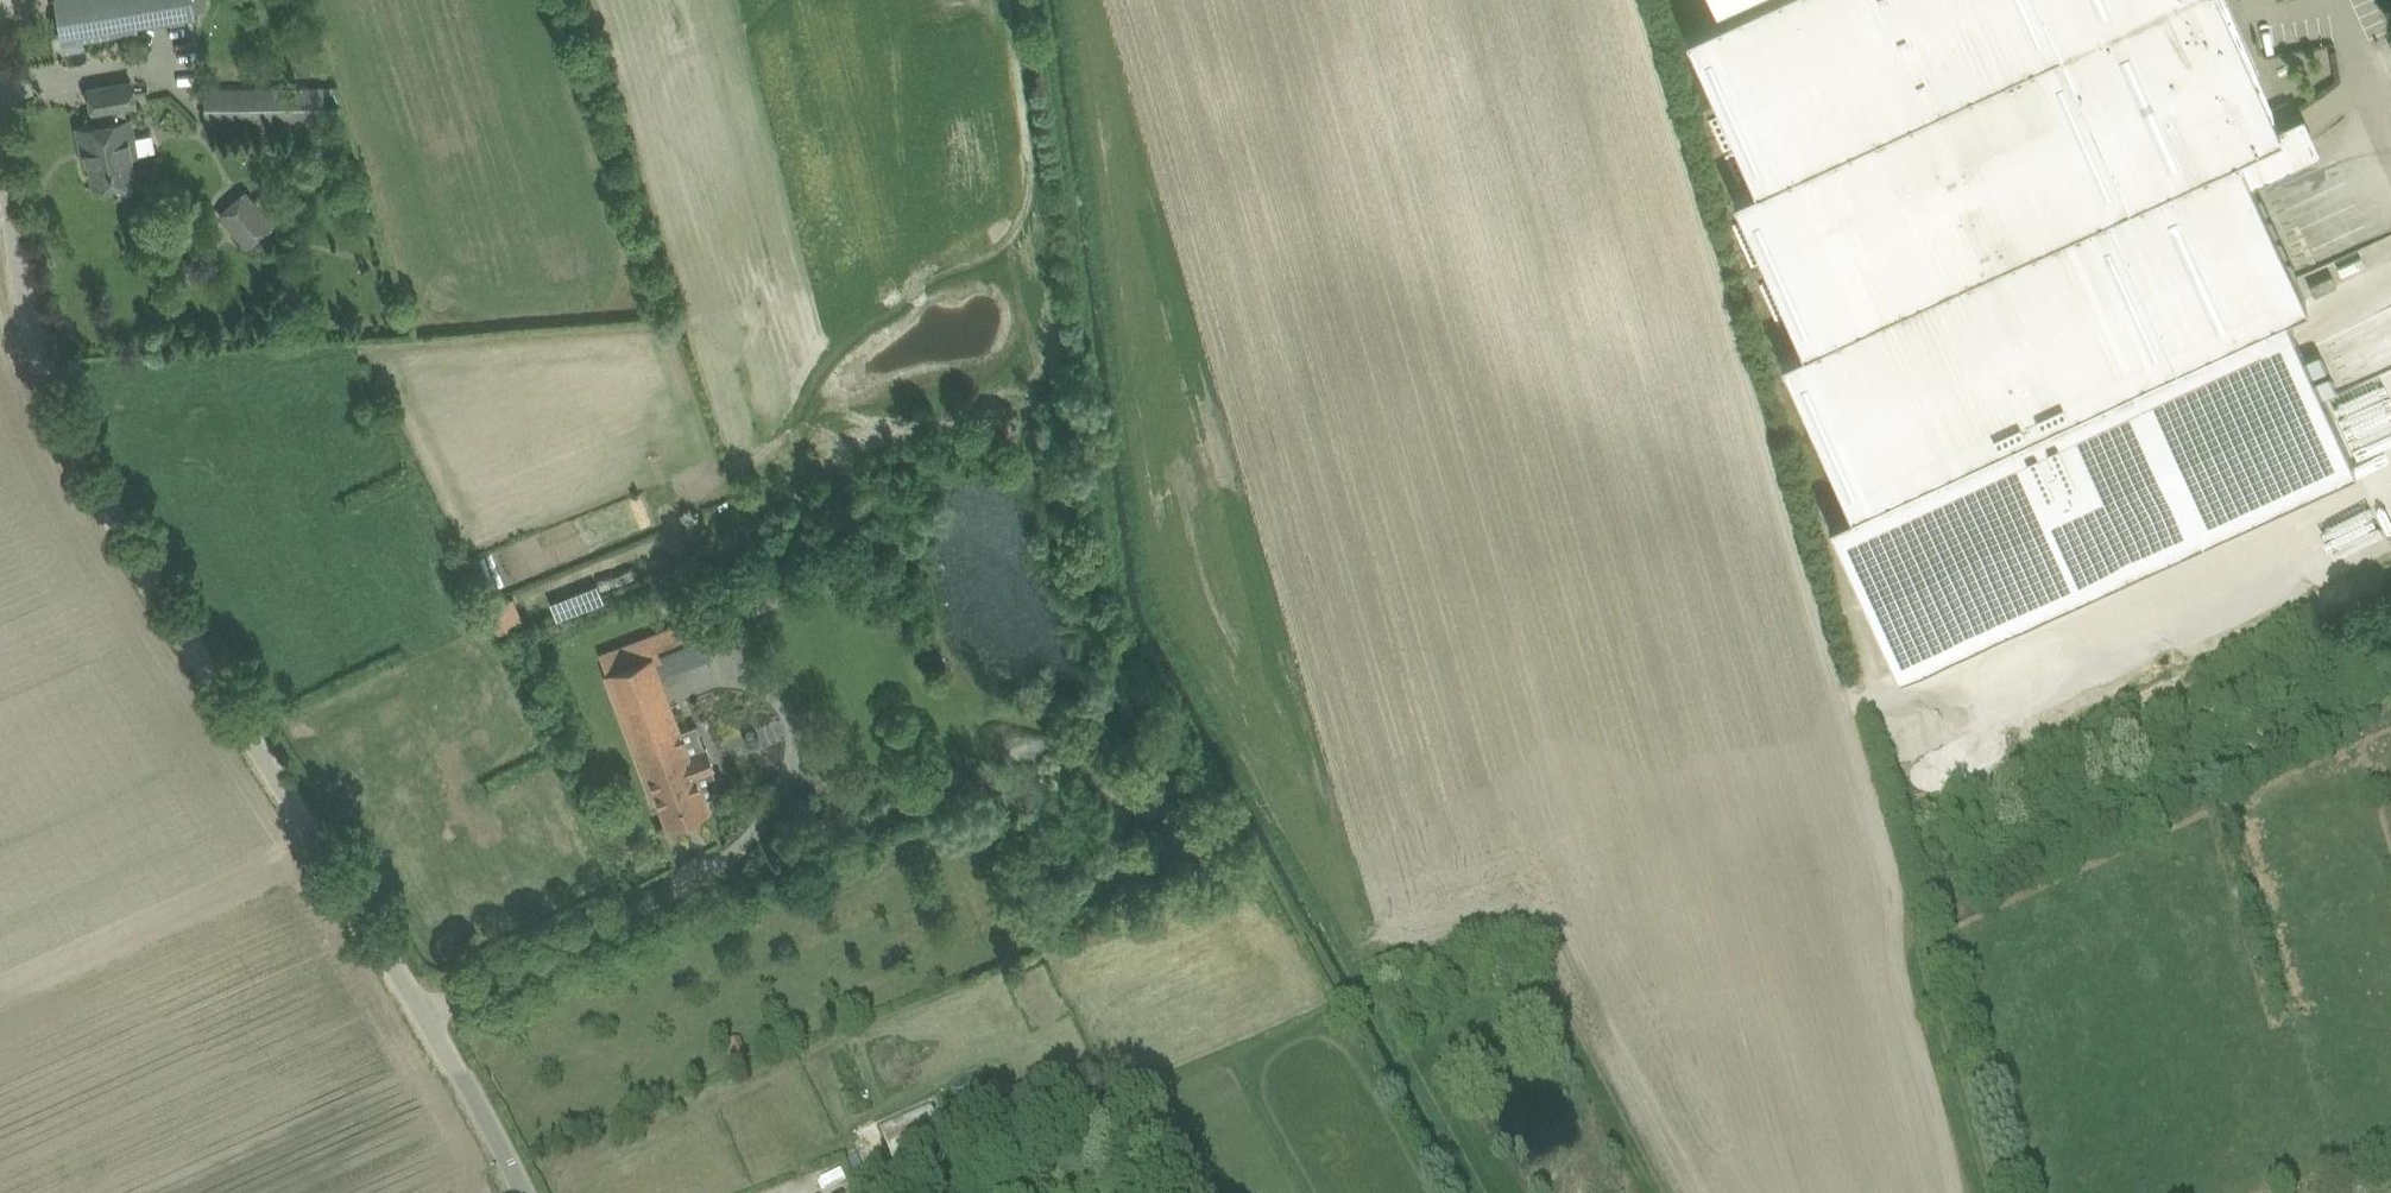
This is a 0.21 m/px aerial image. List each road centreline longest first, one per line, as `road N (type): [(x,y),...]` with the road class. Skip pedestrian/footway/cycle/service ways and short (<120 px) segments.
road 1 (unclassified): [(513,1192),(397,974),(253,753),(62,418),(17,251),(0,105)]

